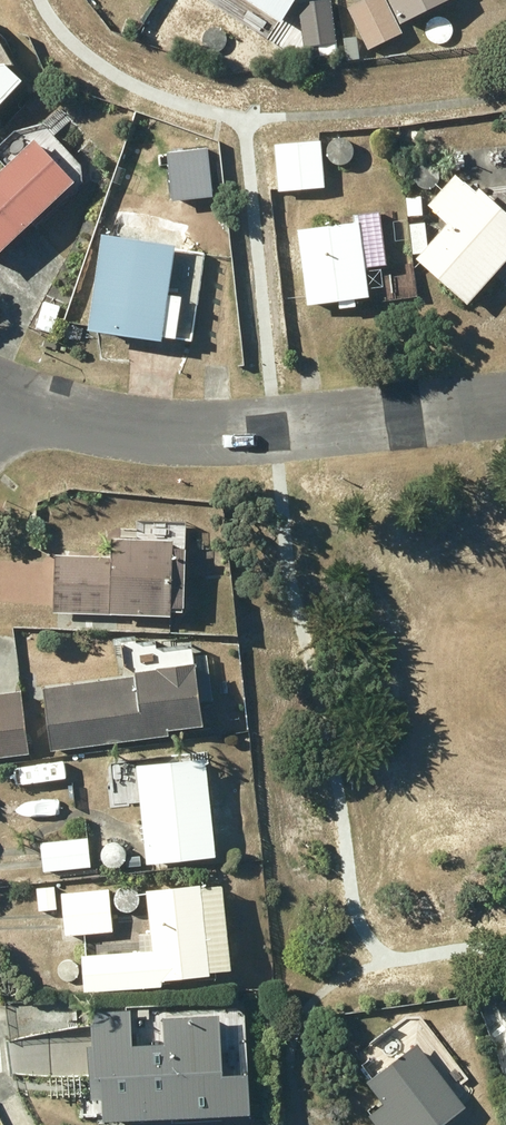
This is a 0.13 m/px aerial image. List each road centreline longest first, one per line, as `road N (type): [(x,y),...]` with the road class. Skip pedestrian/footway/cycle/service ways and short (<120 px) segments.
road 1 (residential): [(505,396),(275,417),(190,416),(83,403),(0,377)]

